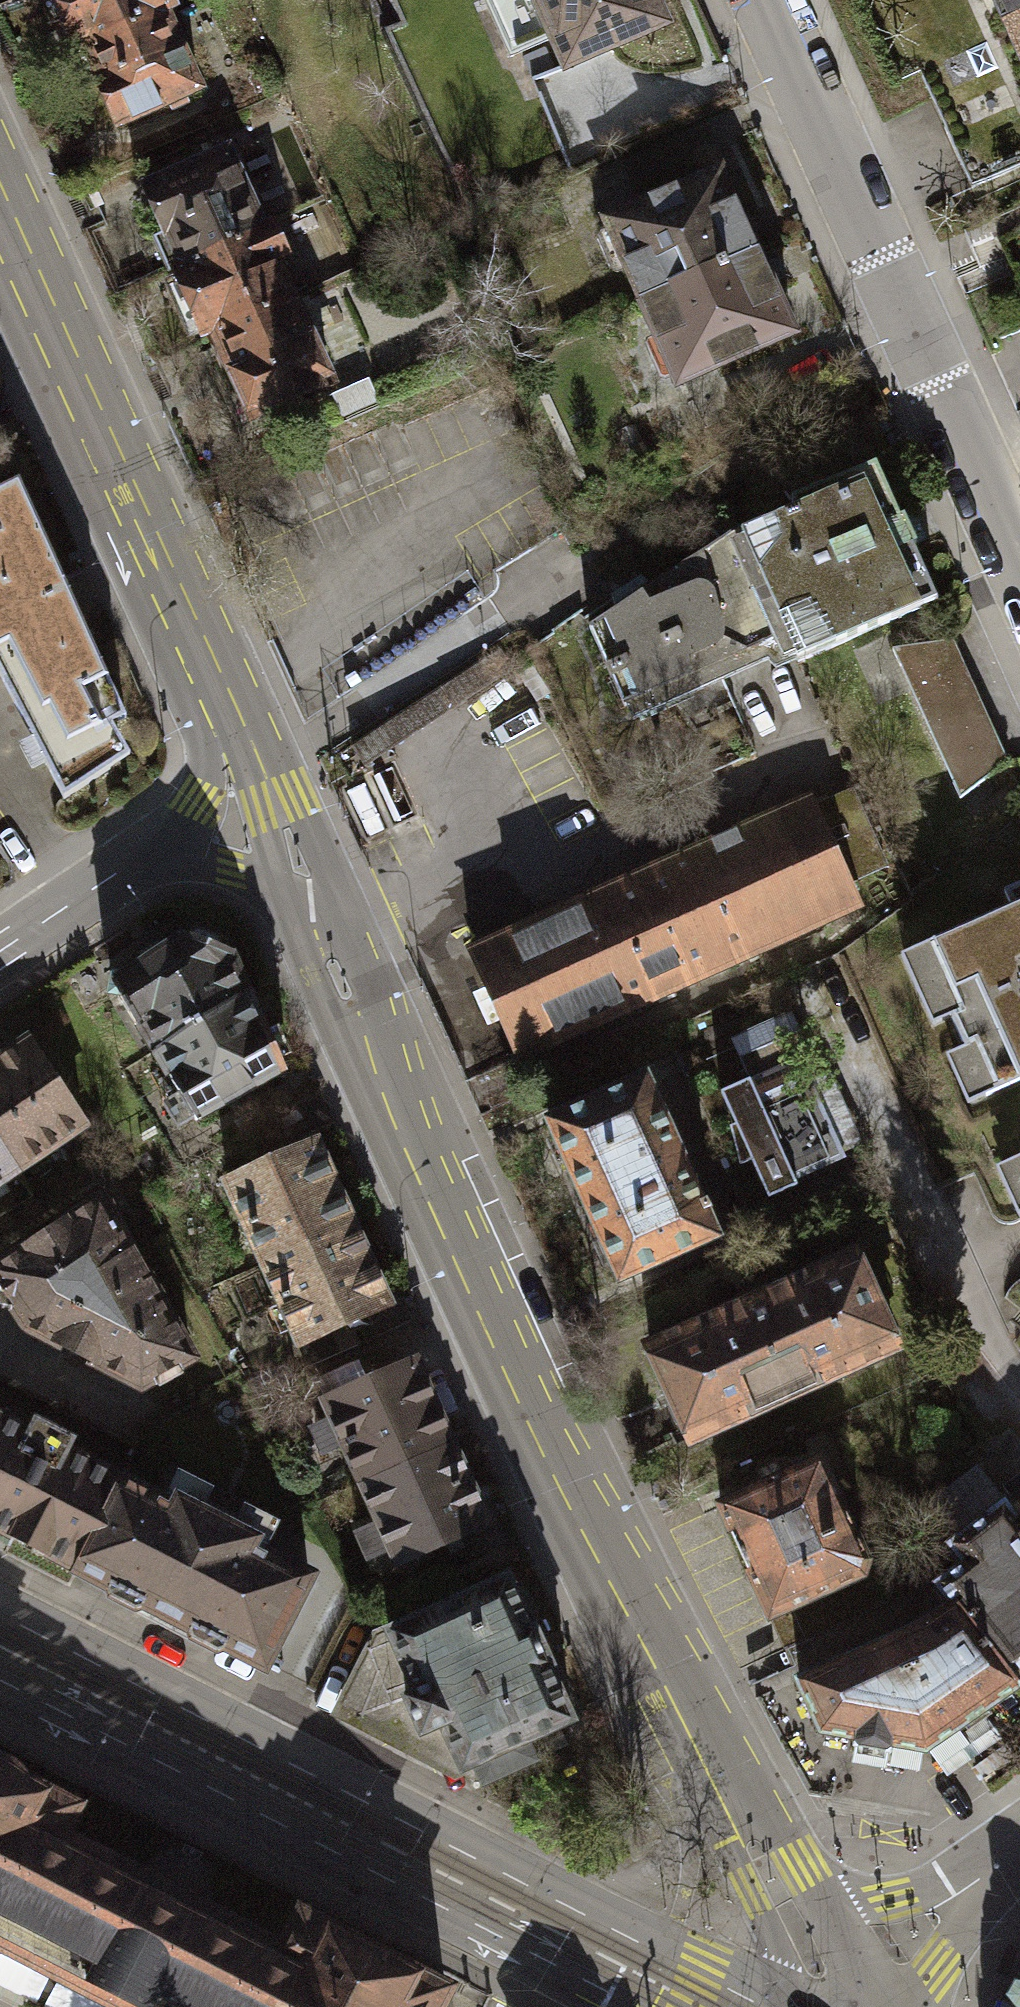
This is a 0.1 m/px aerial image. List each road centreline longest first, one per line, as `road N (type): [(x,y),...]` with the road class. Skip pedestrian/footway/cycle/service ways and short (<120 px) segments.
road 1 (secondary): [(784,1899),(574,1482),(316,912)]
road 2 (secondary): [(32,1667),(697,2006)]
road 3 (residential): [(1019,557),(765,0)]
road 4 (secondary): [(0,227),(230,710)]
road 5 (secondary): [(316,912),(230,710)]
road 6 (residential): [(991,1869),(891,1893),(784,1899)]
road 7 (secondary): [(149,852),(0,954)]
road 8 (secondary): [(316,912),(230,870),(149,852)]
road 9 (secondary): [(230,710),(199,804),(149,852)]
road 10 (residential): [(904,2006),(991,1869)]

